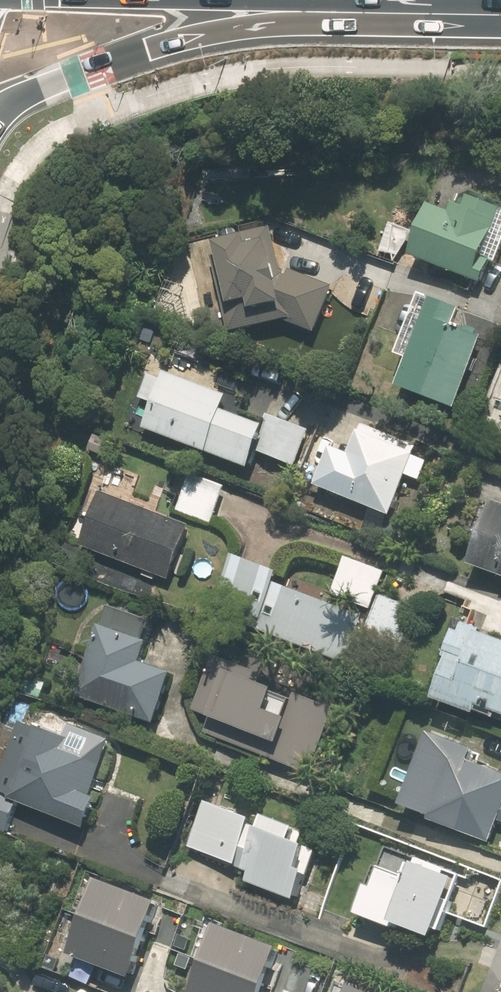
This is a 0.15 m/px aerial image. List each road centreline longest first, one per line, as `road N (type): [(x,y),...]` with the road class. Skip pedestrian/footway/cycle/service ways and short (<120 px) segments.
road 1 (motorway): [(461,1),(242,26),(133,52),(27,92),(0,112)]

